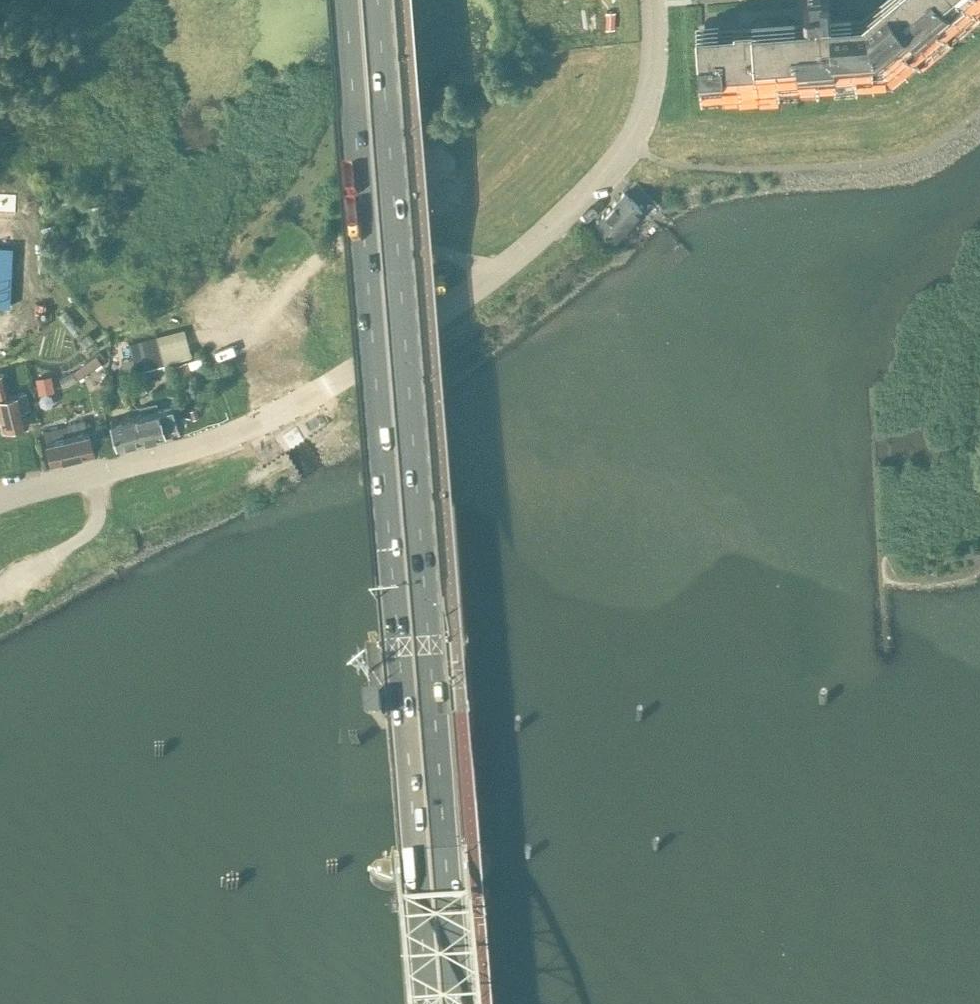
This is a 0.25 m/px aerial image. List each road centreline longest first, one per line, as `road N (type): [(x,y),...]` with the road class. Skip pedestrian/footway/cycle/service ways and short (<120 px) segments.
road 1 (primary): [(349,0),(426,1003)]
road 2 (primary): [(456,1003),(379,0)]
road 3 (unclassified): [(0,500),(267,420),(358,373),(505,271),(602,181),(630,141),(653,71),(652,0)]
road 4 (track): [(184,347),(243,332),(320,261),(354,241)]

